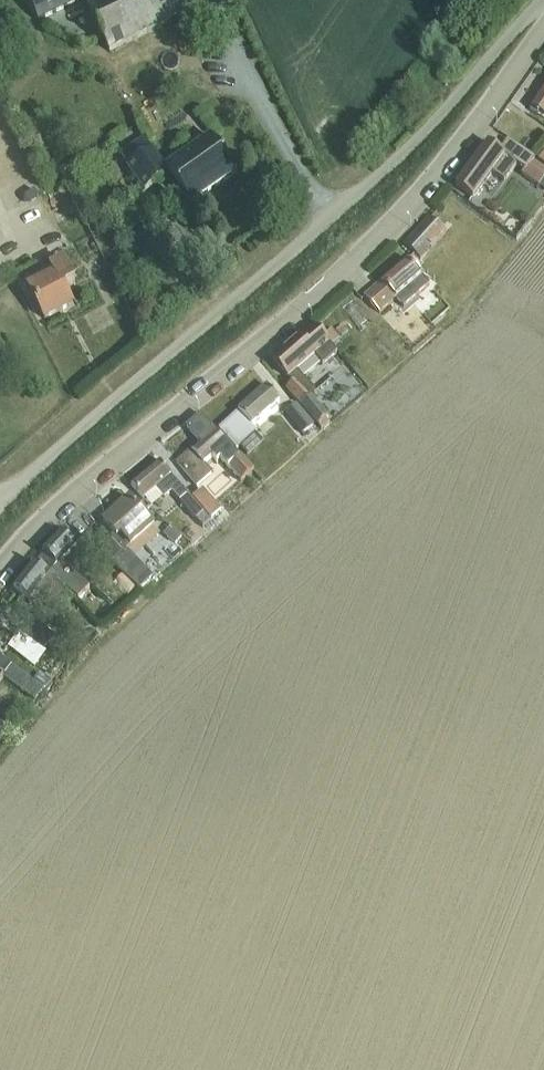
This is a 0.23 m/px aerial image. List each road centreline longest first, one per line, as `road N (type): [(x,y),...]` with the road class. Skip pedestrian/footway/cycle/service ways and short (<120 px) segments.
road 1 (tertiary): [(0,585),(123,462),(390,228),(485,118),(543,31)]
road 2 (residential): [(543,3),(366,186),(0,502)]

